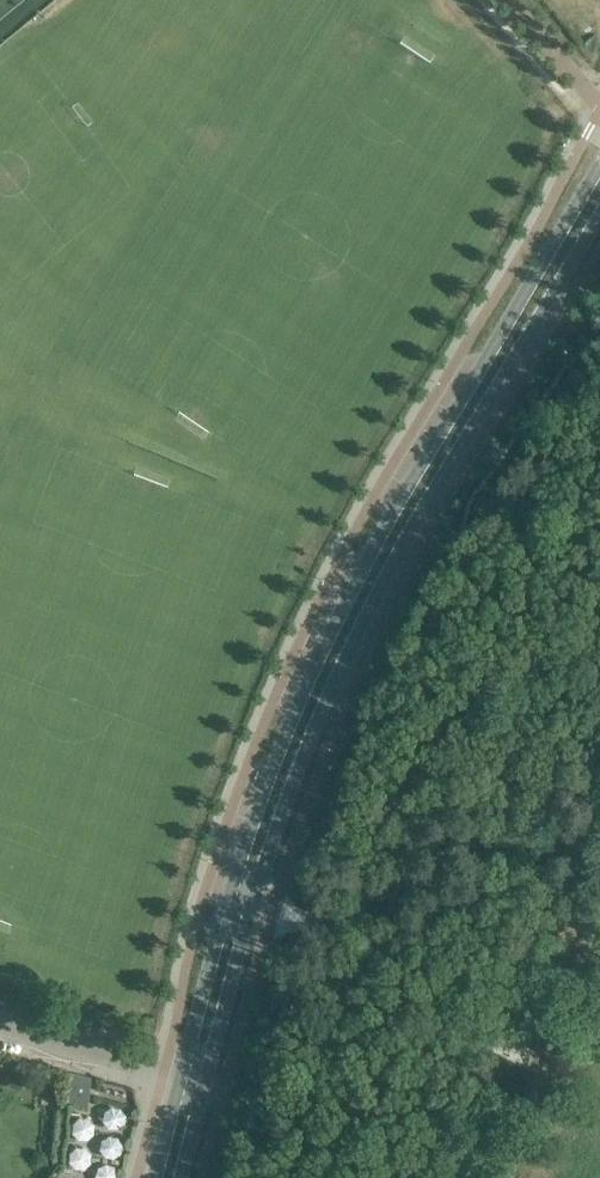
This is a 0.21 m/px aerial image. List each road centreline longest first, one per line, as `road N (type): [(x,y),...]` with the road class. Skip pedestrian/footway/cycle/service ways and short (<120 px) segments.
road 1 (tertiary): [(599,161),(371,551),(300,698),(234,885)]
road 2 (tertiary): [(257,892),(313,734),(376,600),(599,215)]
road 3 (tertiary): [(207,1082),(257,892)]
road 4 (tertiary): [(234,885),(183,1074)]
road 5 (unclassified): [(183,1074),(0,1019)]

